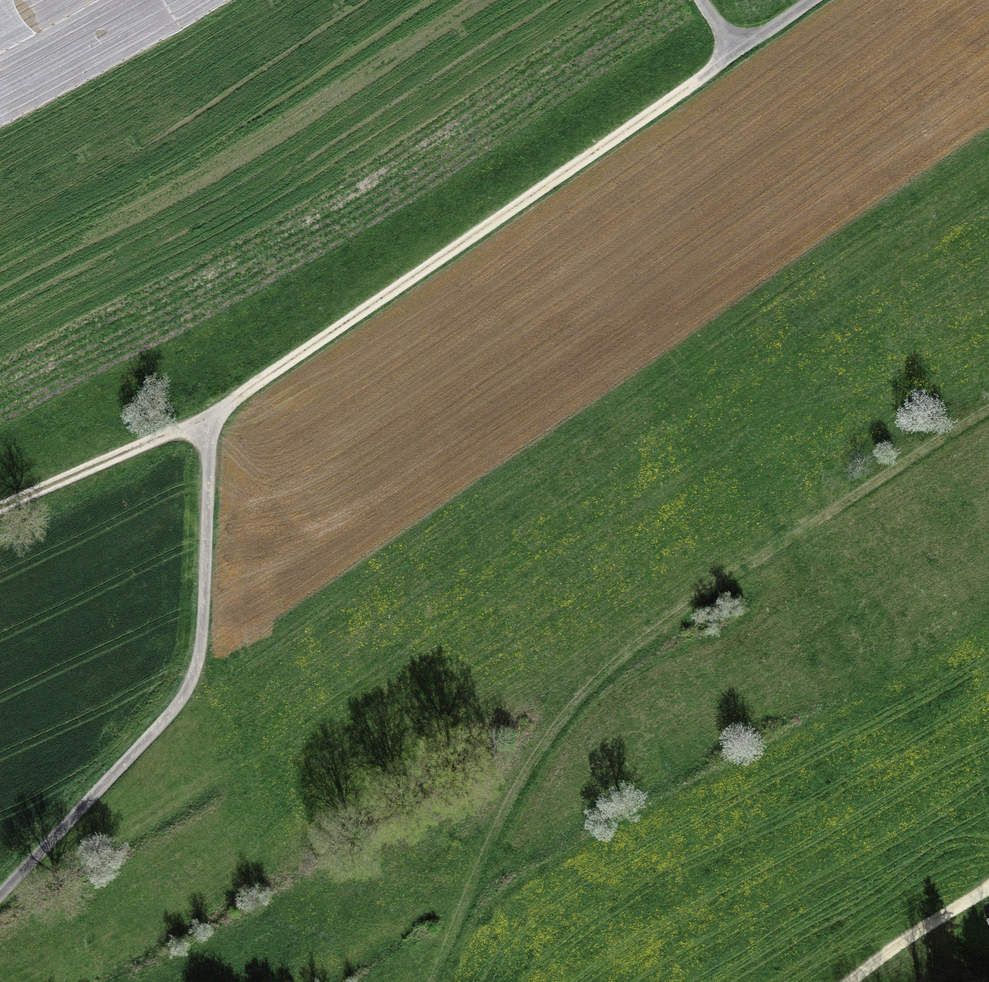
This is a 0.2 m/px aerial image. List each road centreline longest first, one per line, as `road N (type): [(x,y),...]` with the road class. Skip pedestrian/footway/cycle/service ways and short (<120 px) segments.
road 1 (track): [(433,981),(509,801),(585,692),(709,591),(988,415)]
road 2 (track): [(209,415),(736,53)]
road 3 (track): [(0,895),(168,715),(196,671),(209,415)]
road 4 (track): [(0,507),(209,415)]
road 5 (track): [(988,888),(850,981)]

